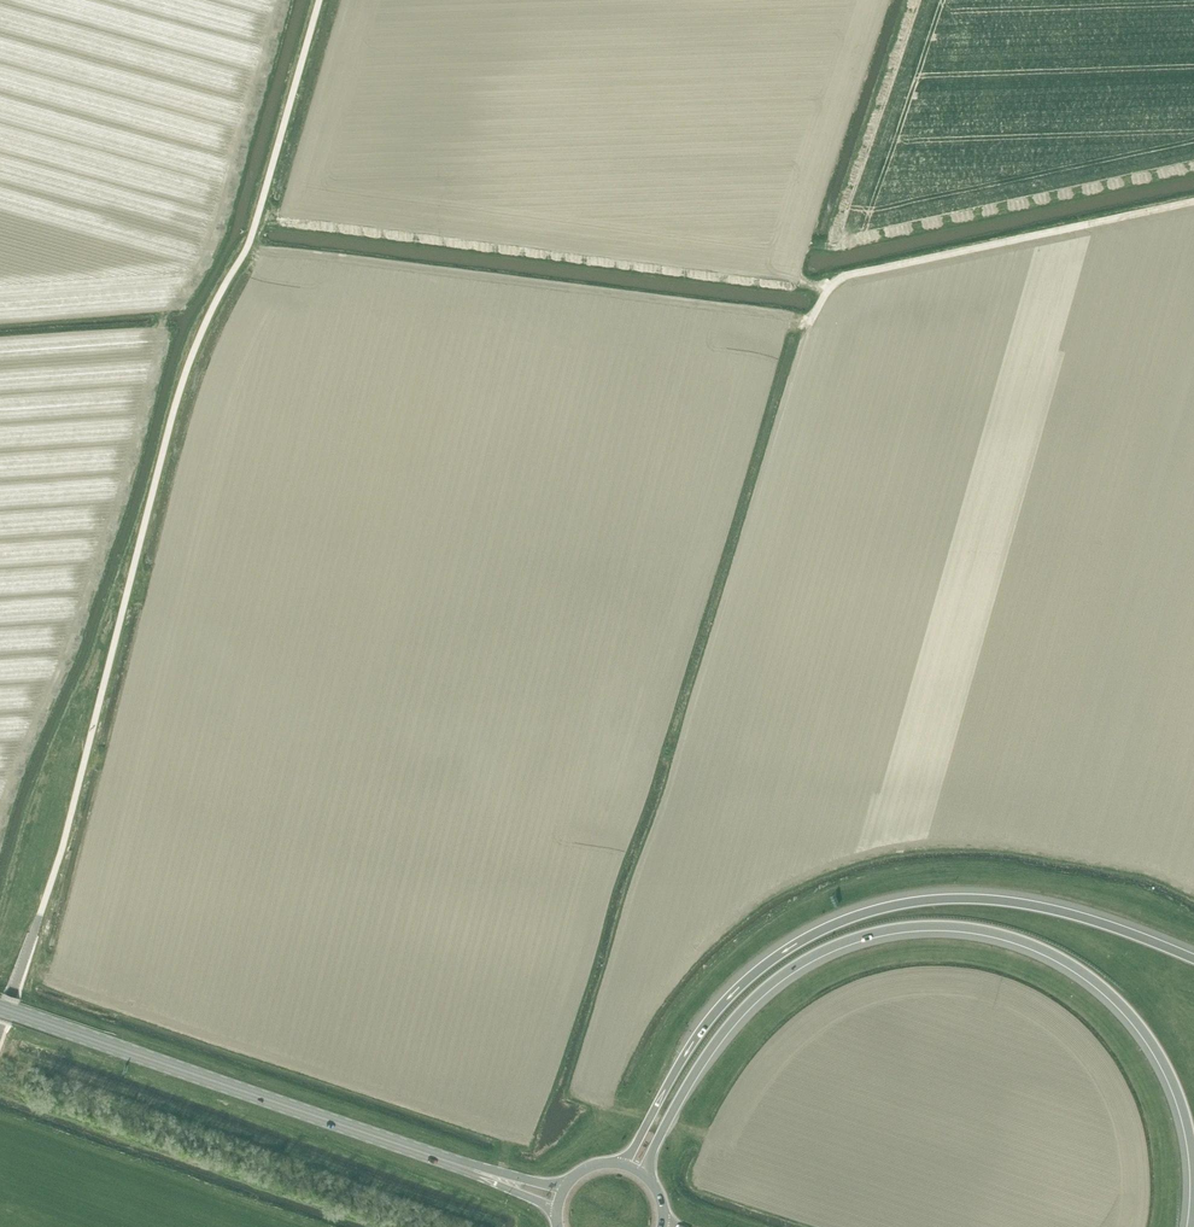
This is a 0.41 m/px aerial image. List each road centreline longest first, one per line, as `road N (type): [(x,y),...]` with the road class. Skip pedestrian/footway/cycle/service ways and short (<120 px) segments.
road 1 (trunk): [(644,1176),(701,1062),(774,981),(874,932),(950,926),(1027,942),(1068,962),(1138,1022),(1164,1062),(1189,1132),(1190,1226)]
road 2 (motorway): [(1193,959),(1032,904),(953,897),(866,912),(796,944),(737,989),(696,1039),(622,1164)]
road 3 (primary): [(467,1168),(0,1007)]
road 4 (track): [(1193,202),(856,274),(837,282),(802,323)]

